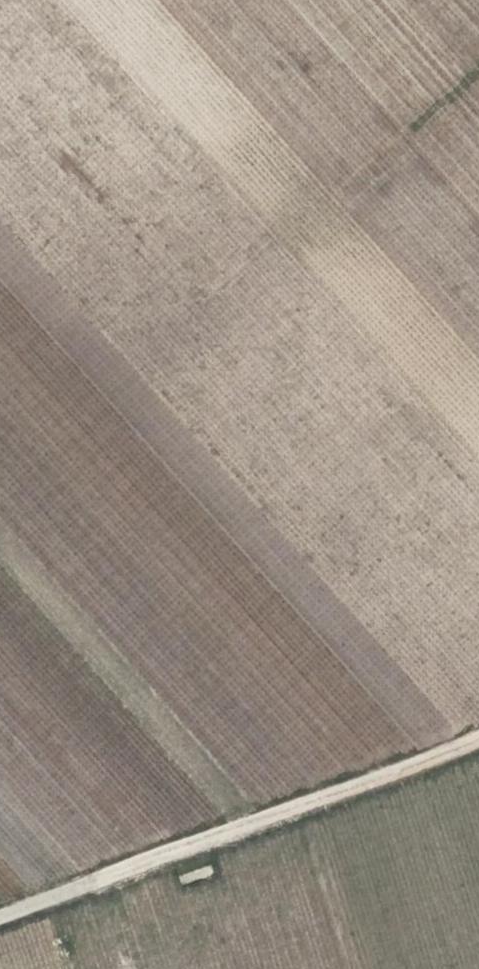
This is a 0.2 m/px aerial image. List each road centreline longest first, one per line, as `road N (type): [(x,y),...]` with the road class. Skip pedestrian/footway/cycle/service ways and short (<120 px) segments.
road 1 (track): [(478,743),(0,918)]

